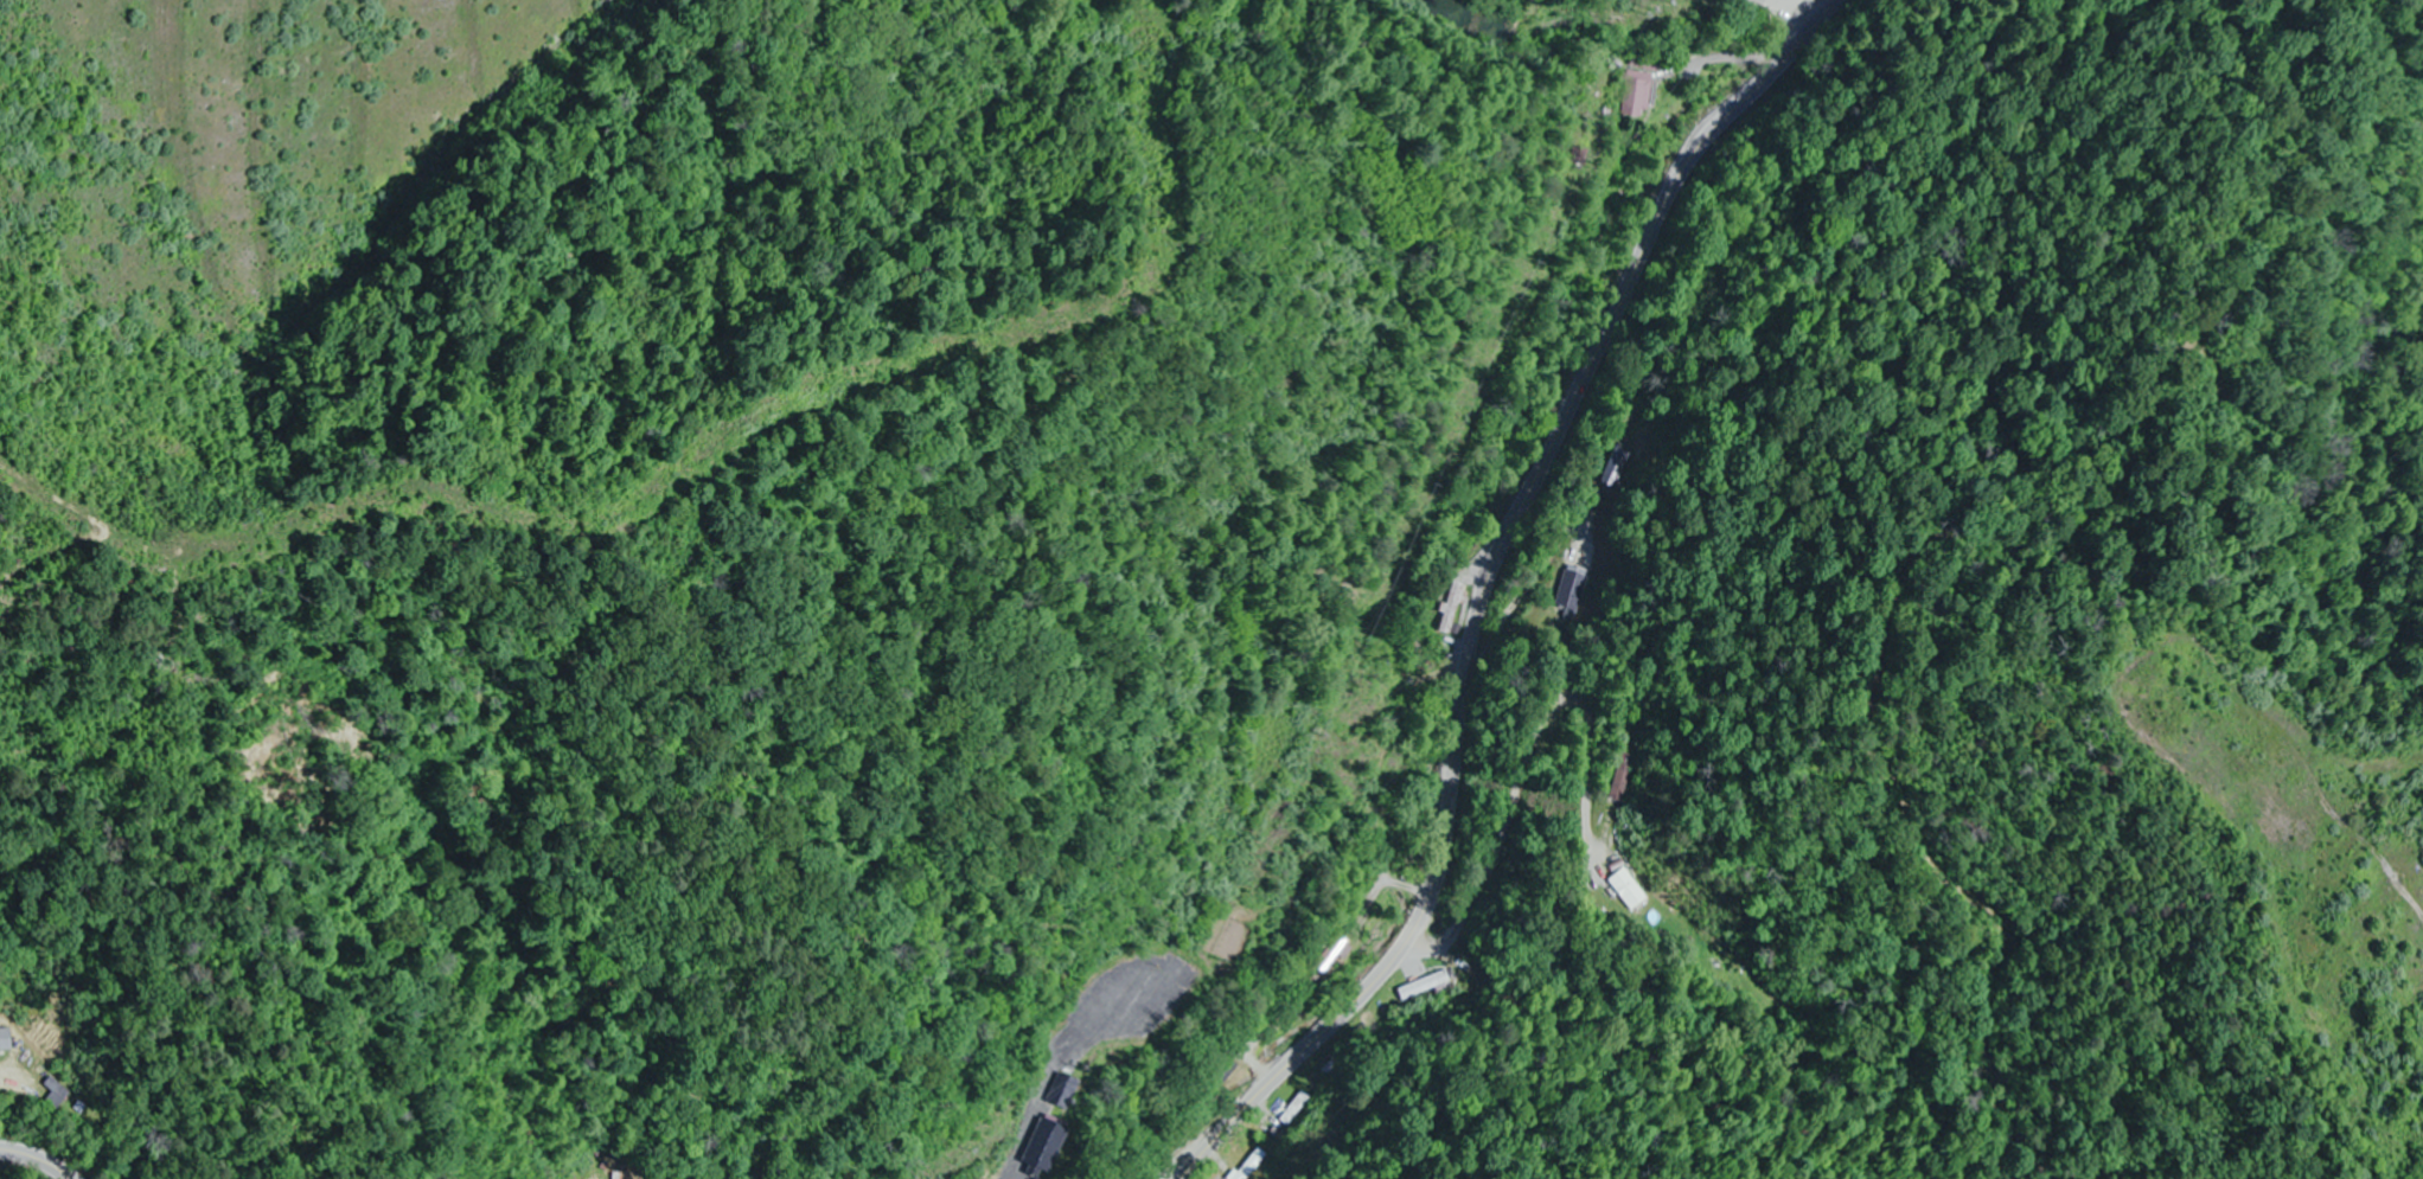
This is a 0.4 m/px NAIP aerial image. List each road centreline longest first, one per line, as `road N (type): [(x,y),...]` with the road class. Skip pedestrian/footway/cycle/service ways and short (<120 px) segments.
road 1 (primary): [(1841,0),(1682,172),(1513,525),(1470,653),(1441,856),(1421,915),(1364,992),(1184,1178)]

